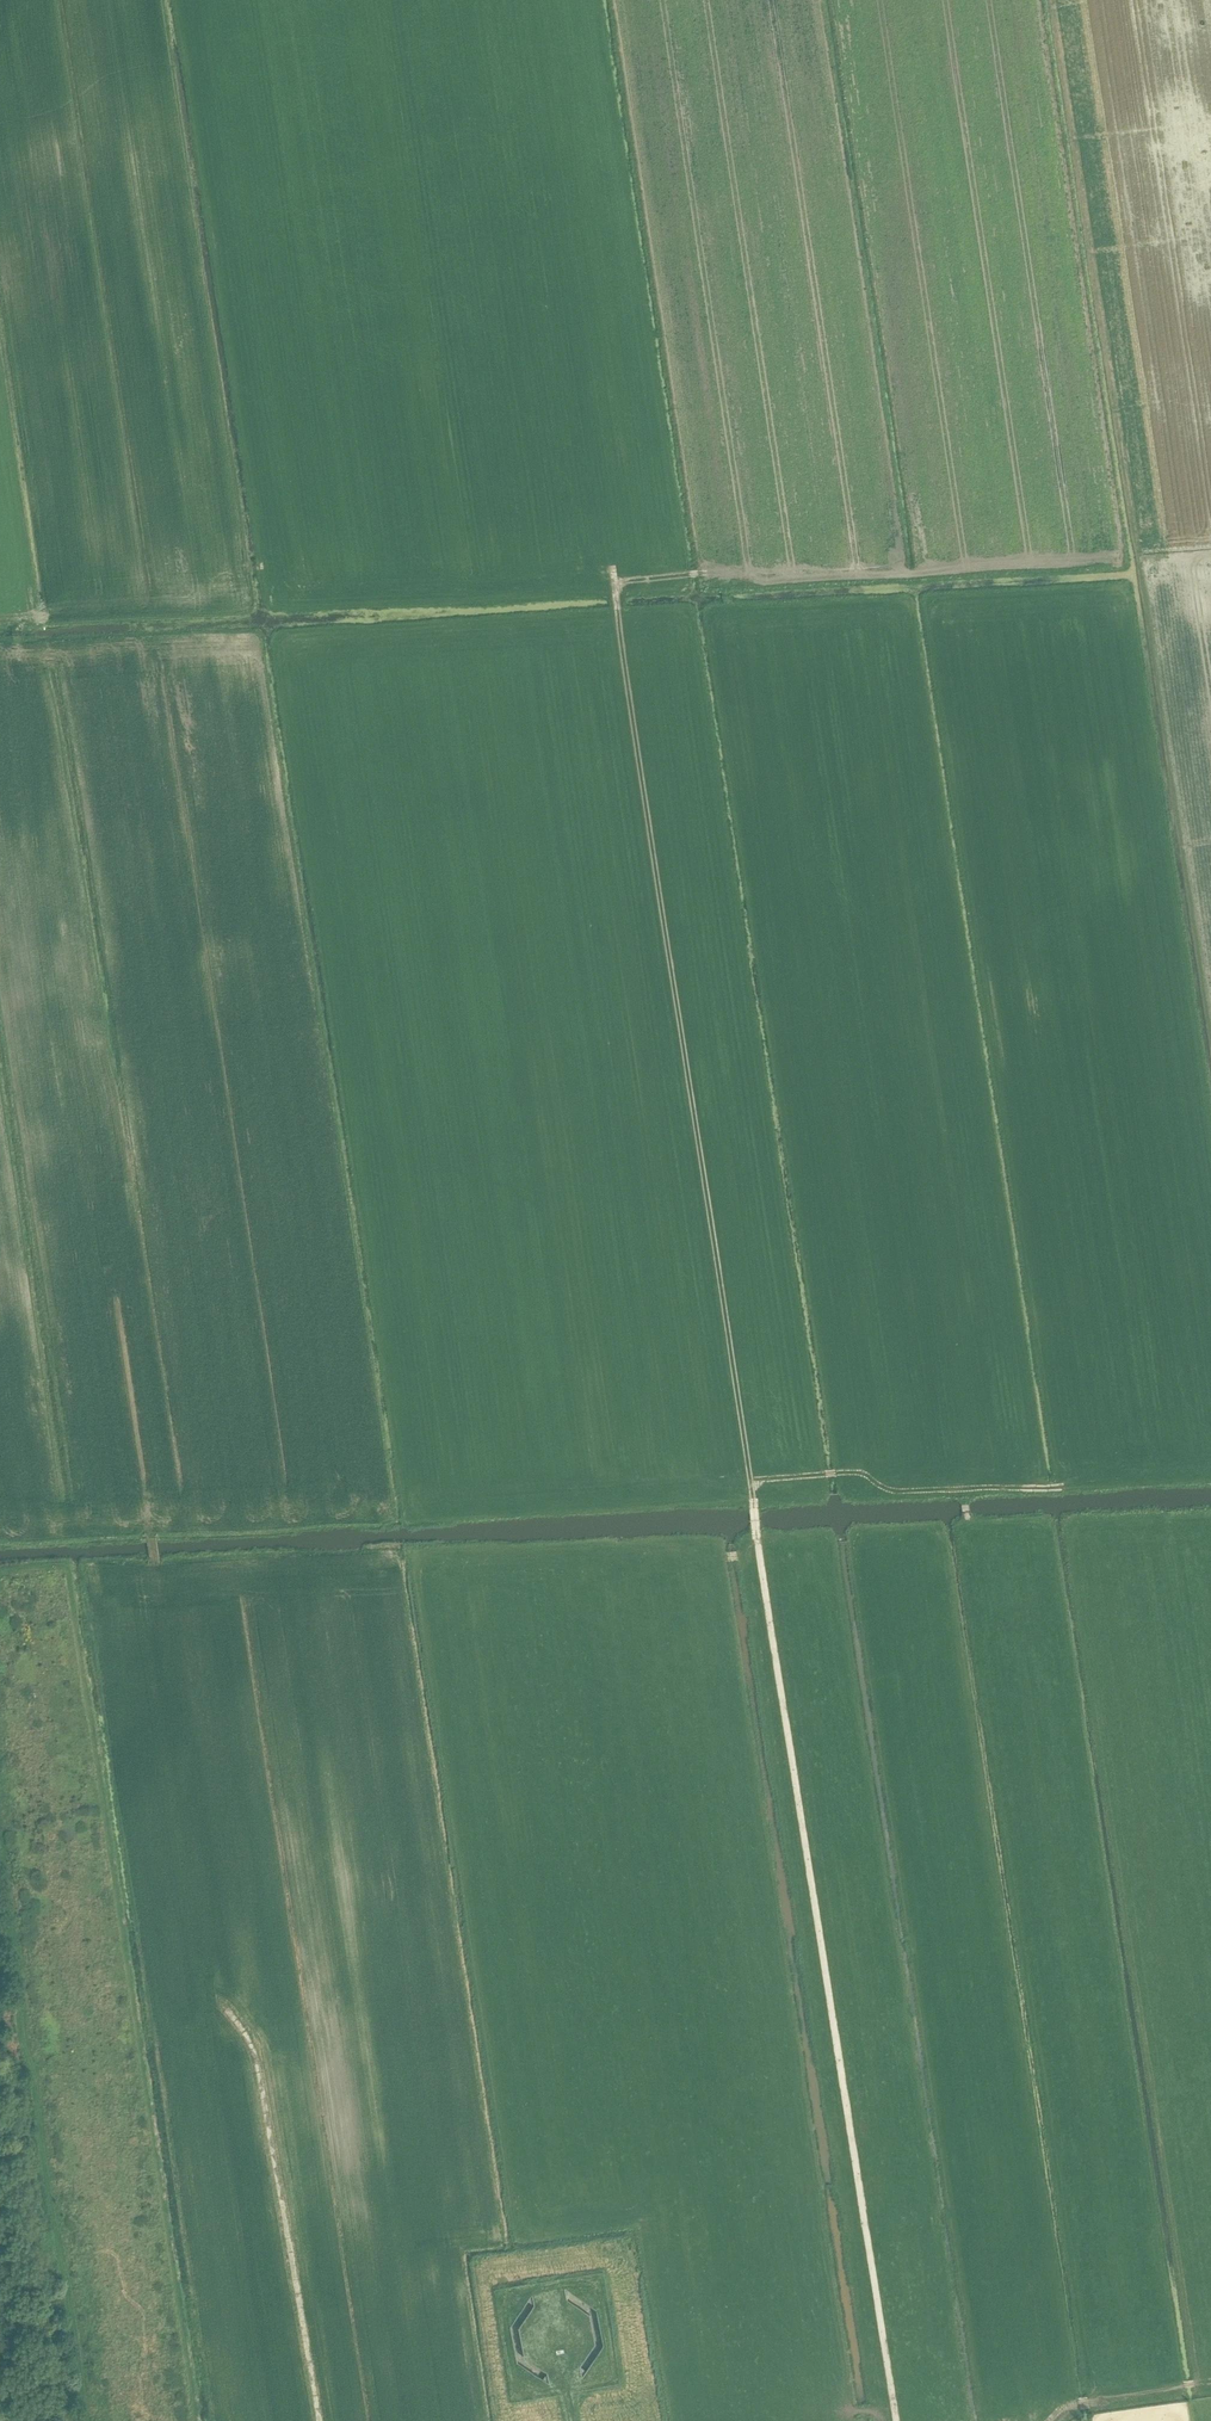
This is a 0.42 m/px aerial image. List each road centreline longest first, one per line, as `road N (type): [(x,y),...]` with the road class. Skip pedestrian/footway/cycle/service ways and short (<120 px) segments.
road 1 (track): [(898,2420),(757,1547),(758,1494),(620,616)]
road 2 (track): [(320,2420),(244,2045),(212,1992),(152,1522)]
road 3 (track): [(195,2420),(69,1594),(0,1590)]
road 4 (track): [(1054,2420),(1091,2401),(970,1549)]
road 5 (track): [(152,1522),(15,636)]
road 6 (track): [(0,1533),(152,1522)]

